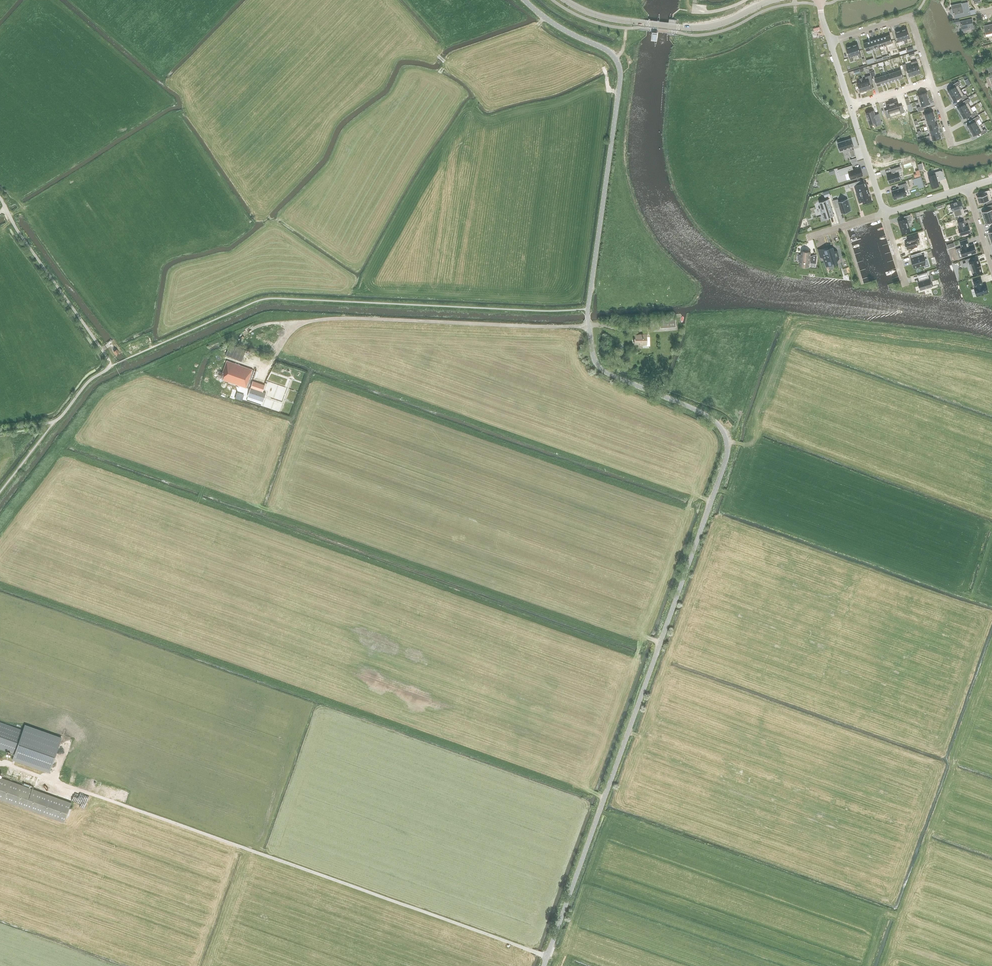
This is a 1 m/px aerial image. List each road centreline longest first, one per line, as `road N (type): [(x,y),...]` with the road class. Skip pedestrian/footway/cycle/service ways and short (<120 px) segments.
road 1 (tertiary): [(544,965),(727,449),(707,415),(595,362),(587,315),(620,69),(609,52),(525,0)]
road 2 (unclassified): [(41,424),(60,417),(110,363),(0,197)]
road 3 (secondary): [(772,0),(697,28),(613,19),(566,0)]
road 4 (residential): [(932,81),(911,15),(830,41)]
road 5 (residential): [(725,146),(850,107)]
road 6 (residential): [(706,83),(830,43)]

